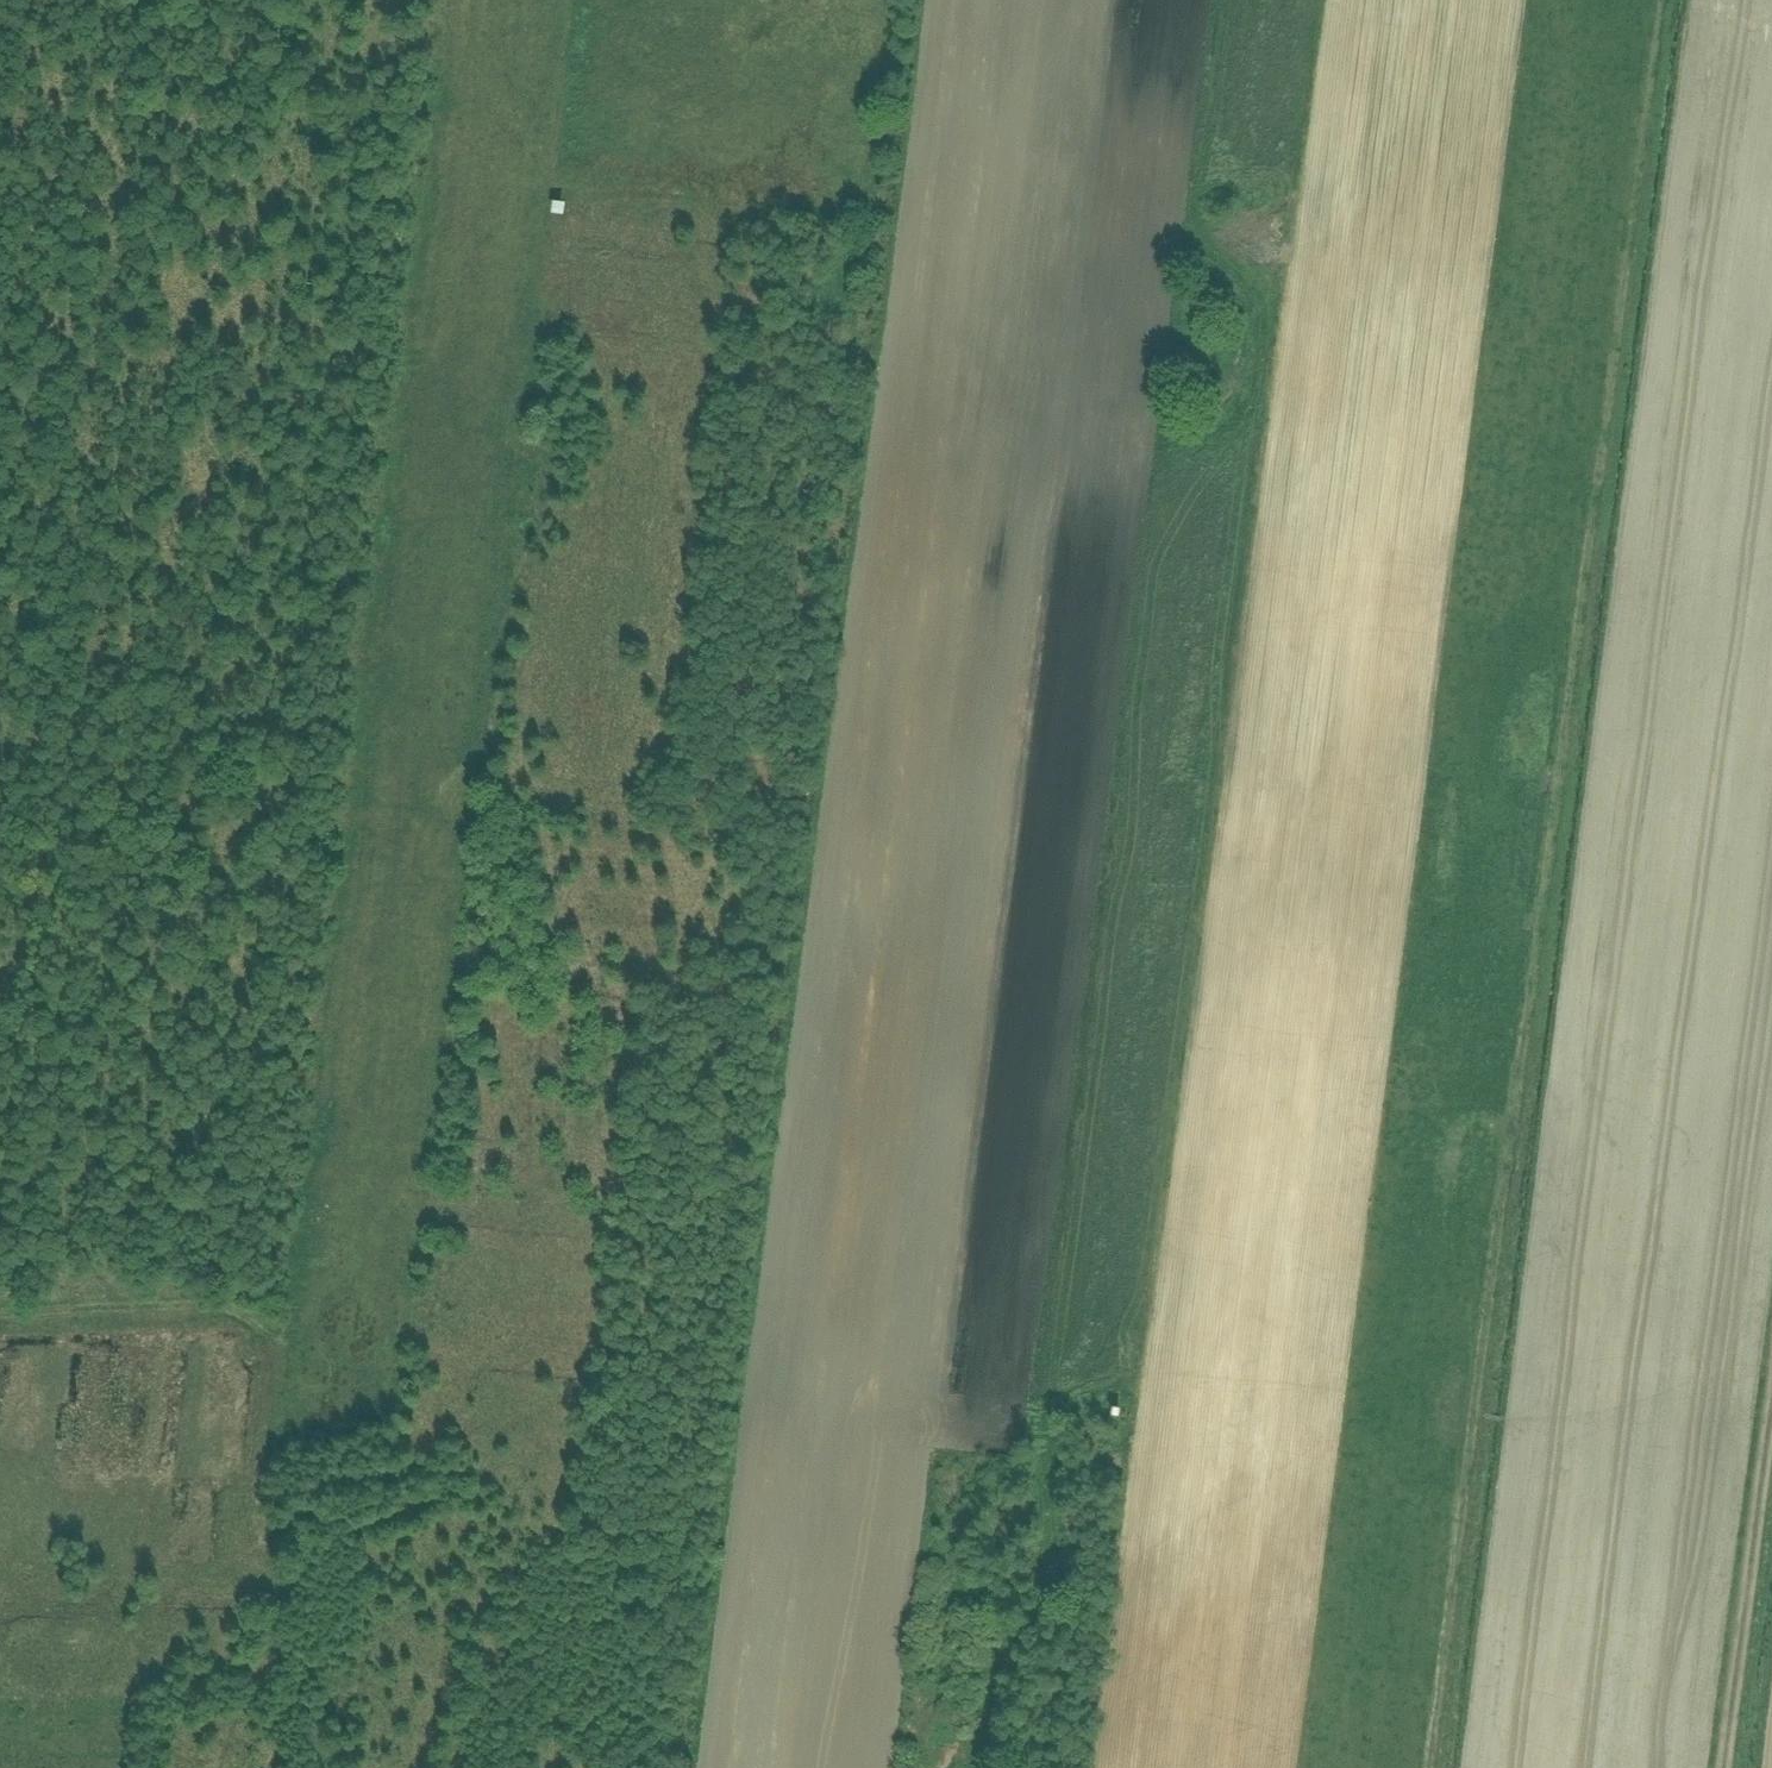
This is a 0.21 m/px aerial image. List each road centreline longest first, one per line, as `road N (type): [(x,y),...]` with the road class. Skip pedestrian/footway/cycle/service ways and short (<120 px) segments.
road 1 (track): [(0,1325),(352,1306)]
road 2 (track): [(1740,1767),(1771,1517)]

